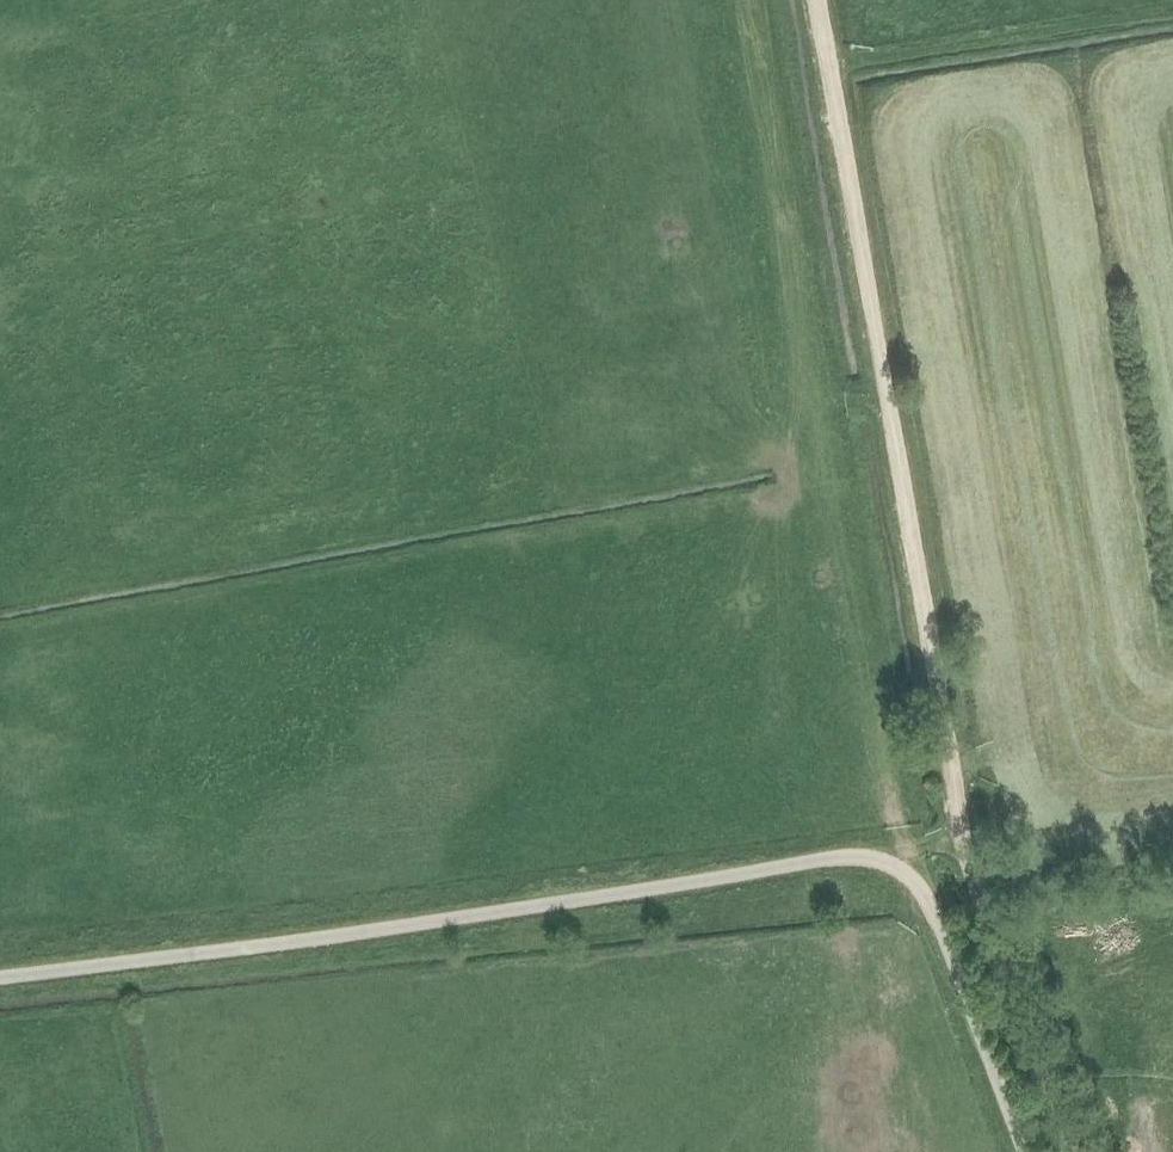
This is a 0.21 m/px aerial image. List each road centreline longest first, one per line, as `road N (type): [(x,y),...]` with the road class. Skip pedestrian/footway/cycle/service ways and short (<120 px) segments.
road 1 (track): [(0,974),(451,918),(841,858),(881,860),(907,872)]
road 2 (track): [(814,0),(961,829)]
road 3 (track): [(1172,18),(827,74)]
road 4 (track): [(961,829),(969,871),(1071,1151)]
road 5 (track): [(907,872),(928,900),(1024,1151)]

